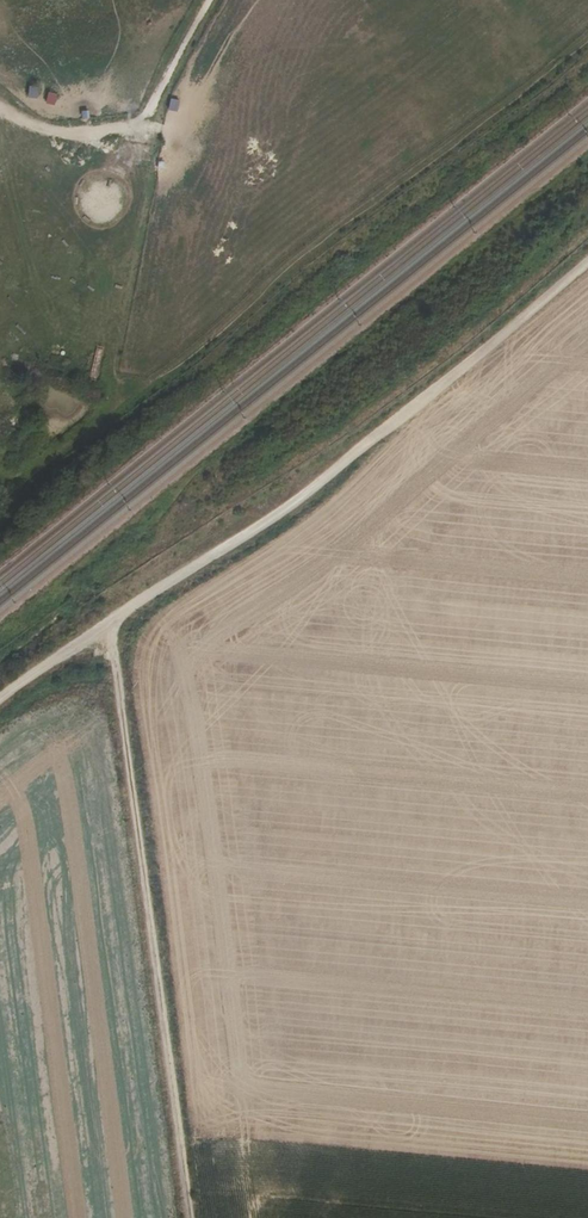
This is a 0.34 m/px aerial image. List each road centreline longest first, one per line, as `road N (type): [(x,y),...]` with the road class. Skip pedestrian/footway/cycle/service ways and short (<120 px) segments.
road 1 (track): [(0,698),(284,511),(587,262)]
road 2 (track): [(105,623),(190,1217)]
road 3 (track): [(149,142),(32,125),(0,104)]

